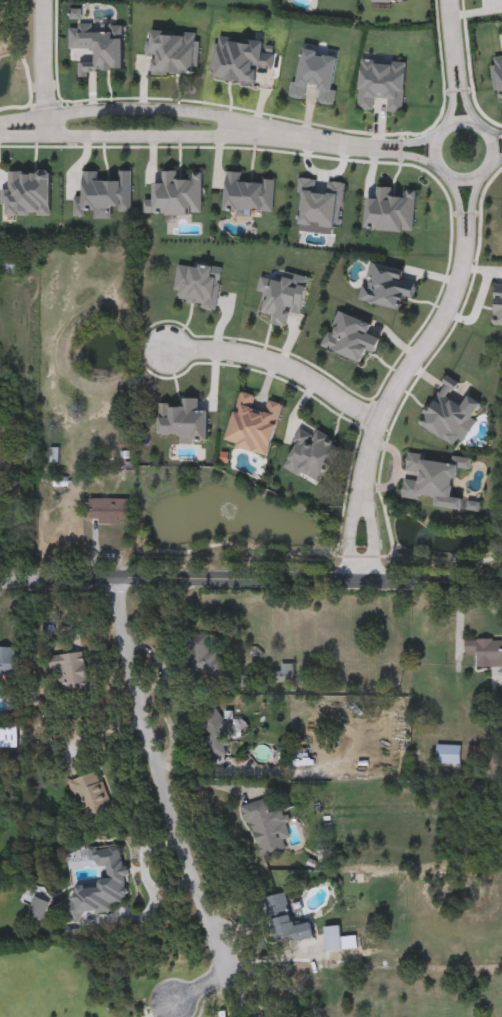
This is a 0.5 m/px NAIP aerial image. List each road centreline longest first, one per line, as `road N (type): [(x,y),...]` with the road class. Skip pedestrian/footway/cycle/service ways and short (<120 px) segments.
road 1 (tertiary): [(0,579),(501,579)]
road 2 (residential): [(112,577),(150,754),(228,972)]
road 3 (residential): [(269,133),(241,119),(151,106),(0,120)]
road 4 (residential): [(0,138),(154,142),(269,133)]
road 5 (residential): [(362,489),(379,421),(451,312),(467,254)]
road 6 (residential): [(379,421),(265,361),(162,352)]
road 7 (residential): [(469,180),(488,169),(494,147),(482,128),(461,123),(442,134),(436,155),(448,174),(469,180)]

